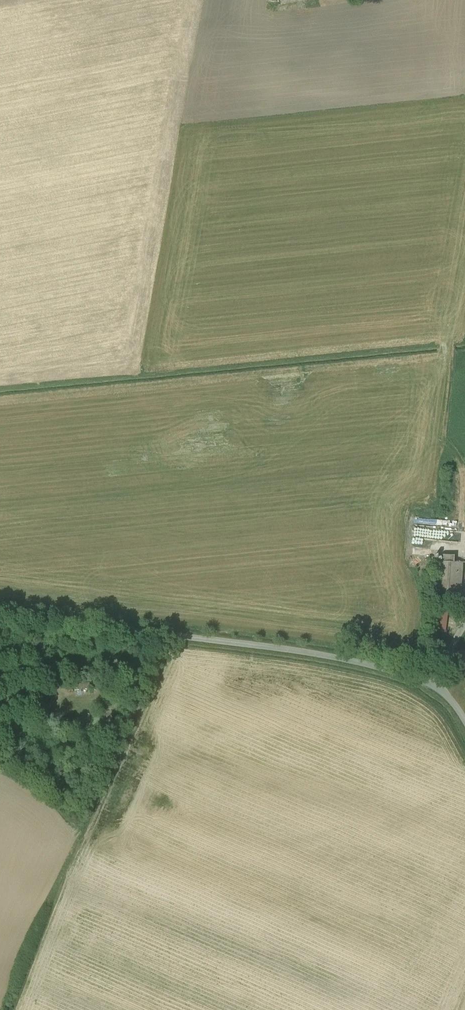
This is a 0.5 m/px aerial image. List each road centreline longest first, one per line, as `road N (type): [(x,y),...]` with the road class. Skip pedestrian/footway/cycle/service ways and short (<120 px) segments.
road 1 (unclassified): [(0,602),(369,662),(435,684),(464,718)]

